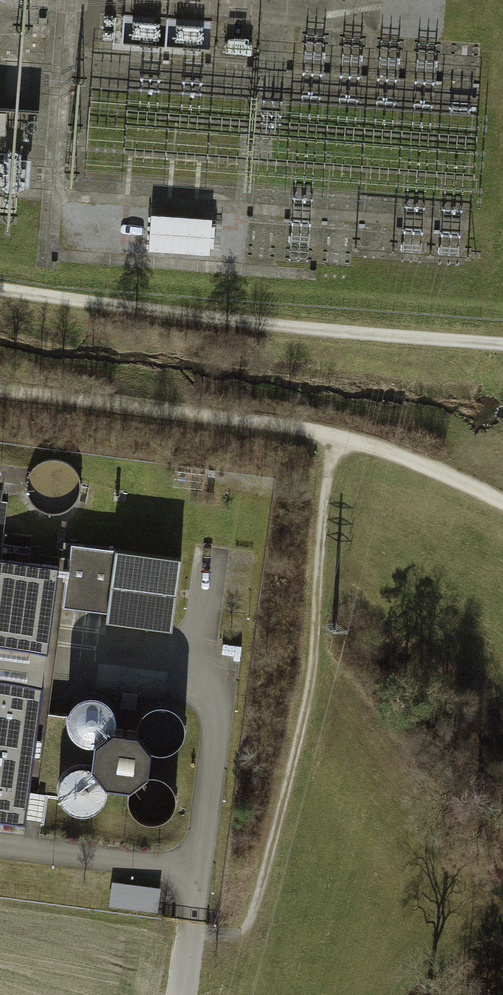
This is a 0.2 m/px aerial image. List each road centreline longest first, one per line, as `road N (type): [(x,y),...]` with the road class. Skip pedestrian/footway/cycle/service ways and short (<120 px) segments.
road 1 (track): [(196,935),(241,934),(304,719),(322,500),(338,438)]
road 2 (track): [(502,501),(338,438),(0,390)]
road 3 (track): [(0,291),(161,318),(502,353)]

